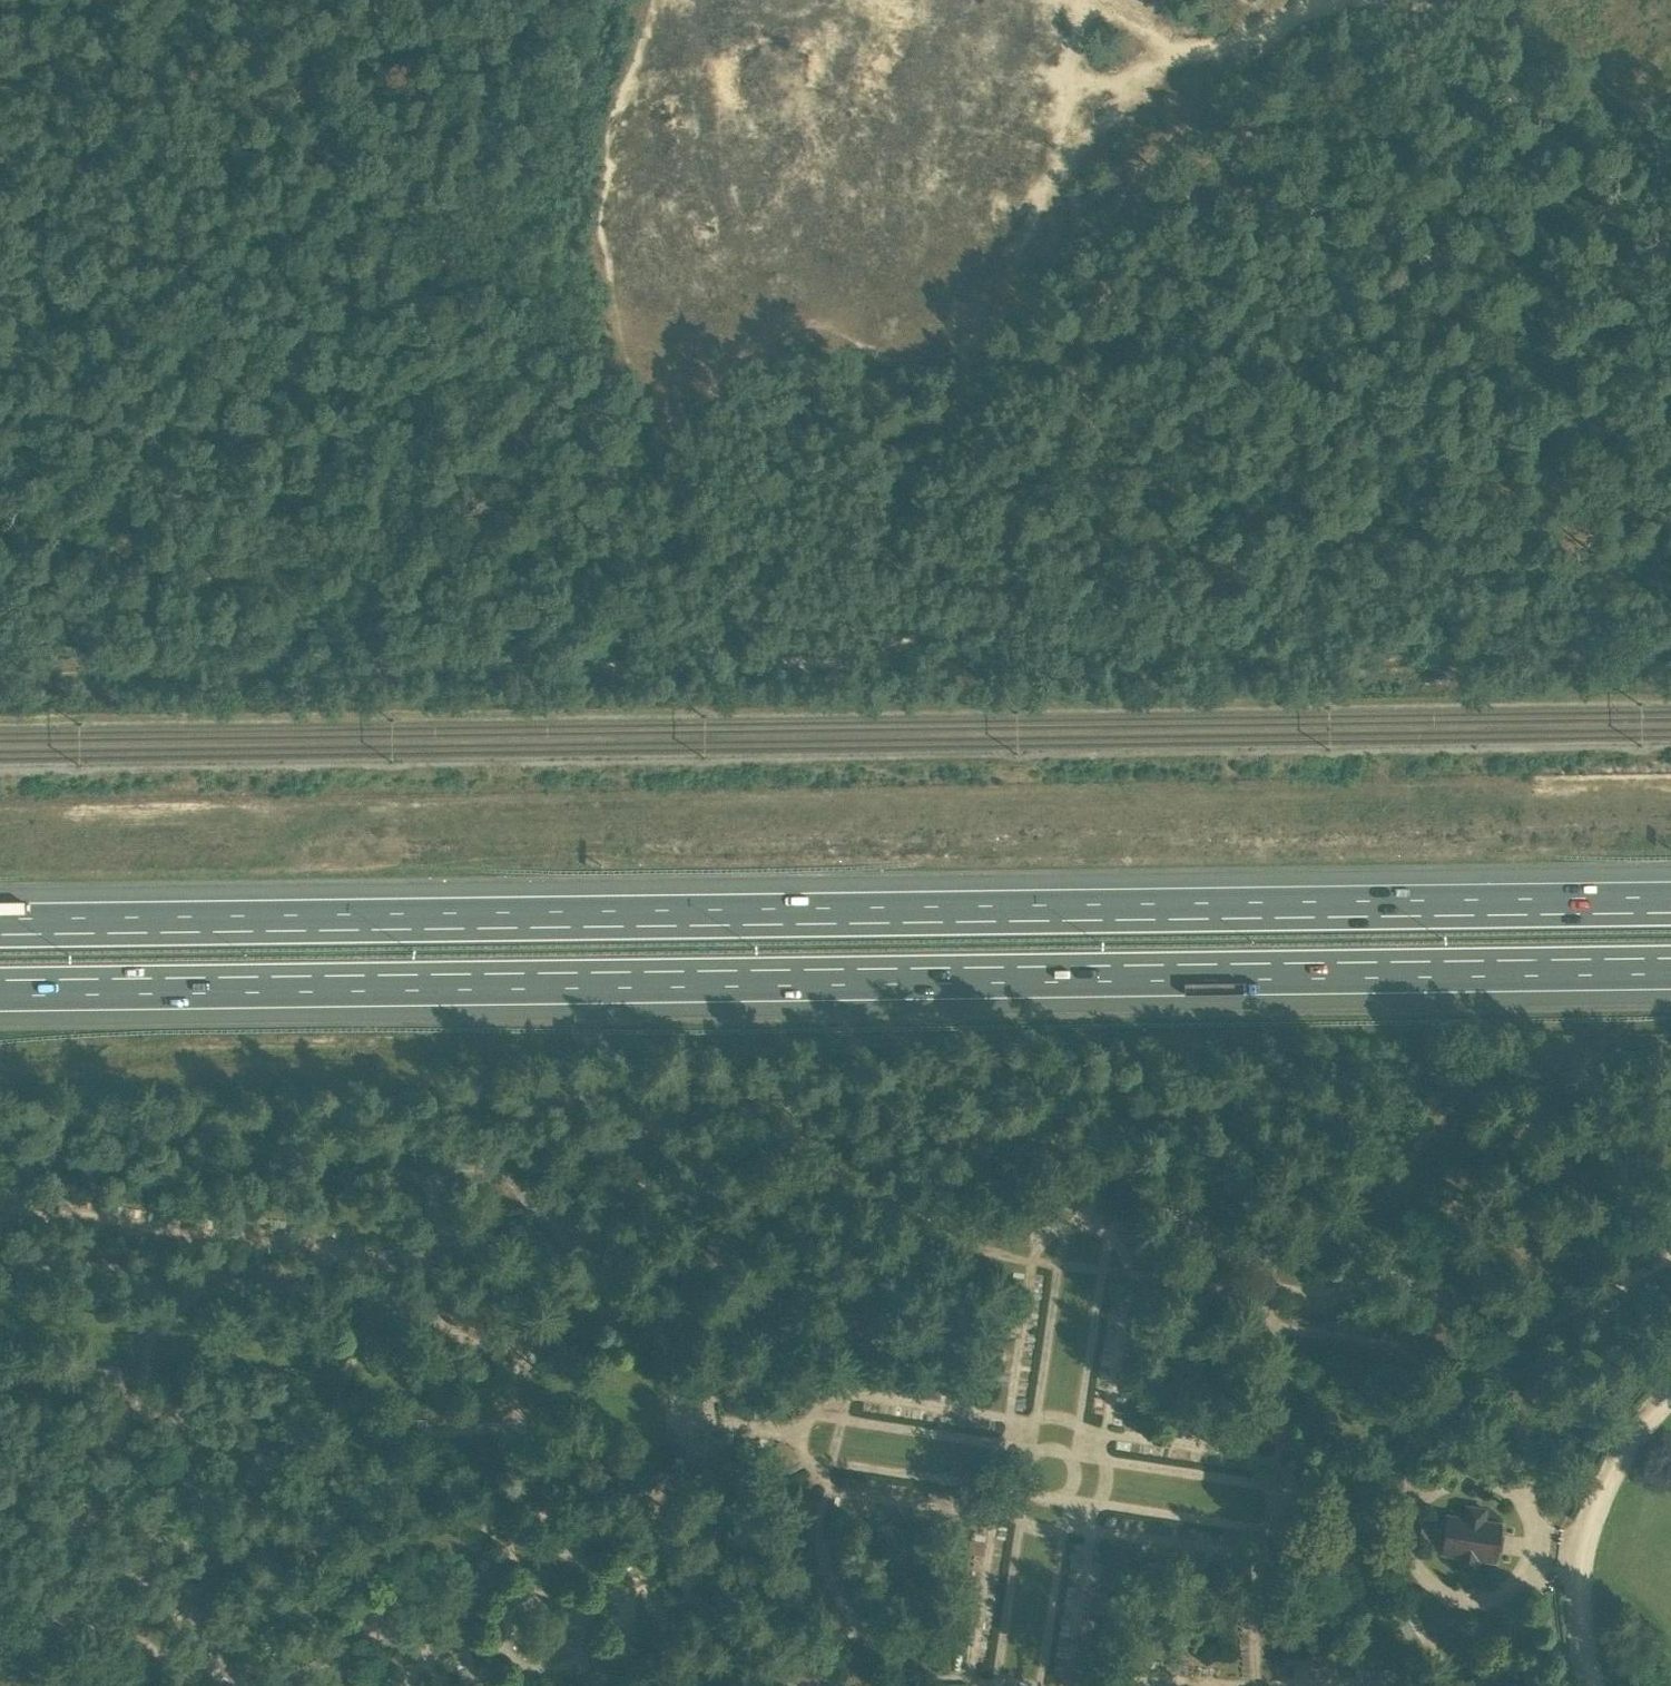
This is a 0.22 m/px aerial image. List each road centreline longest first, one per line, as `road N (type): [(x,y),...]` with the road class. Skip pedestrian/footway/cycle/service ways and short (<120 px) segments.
road 1 (motorway): [(0,988),(1670,966)]
road 2 (motorway): [(1670,905),(0,926)]
road 3 (track): [(1670,642),(909,641)]
road 4 (track): [(909,641),(158,651)]
road 5 (track): [(158,651),(0,653)]

